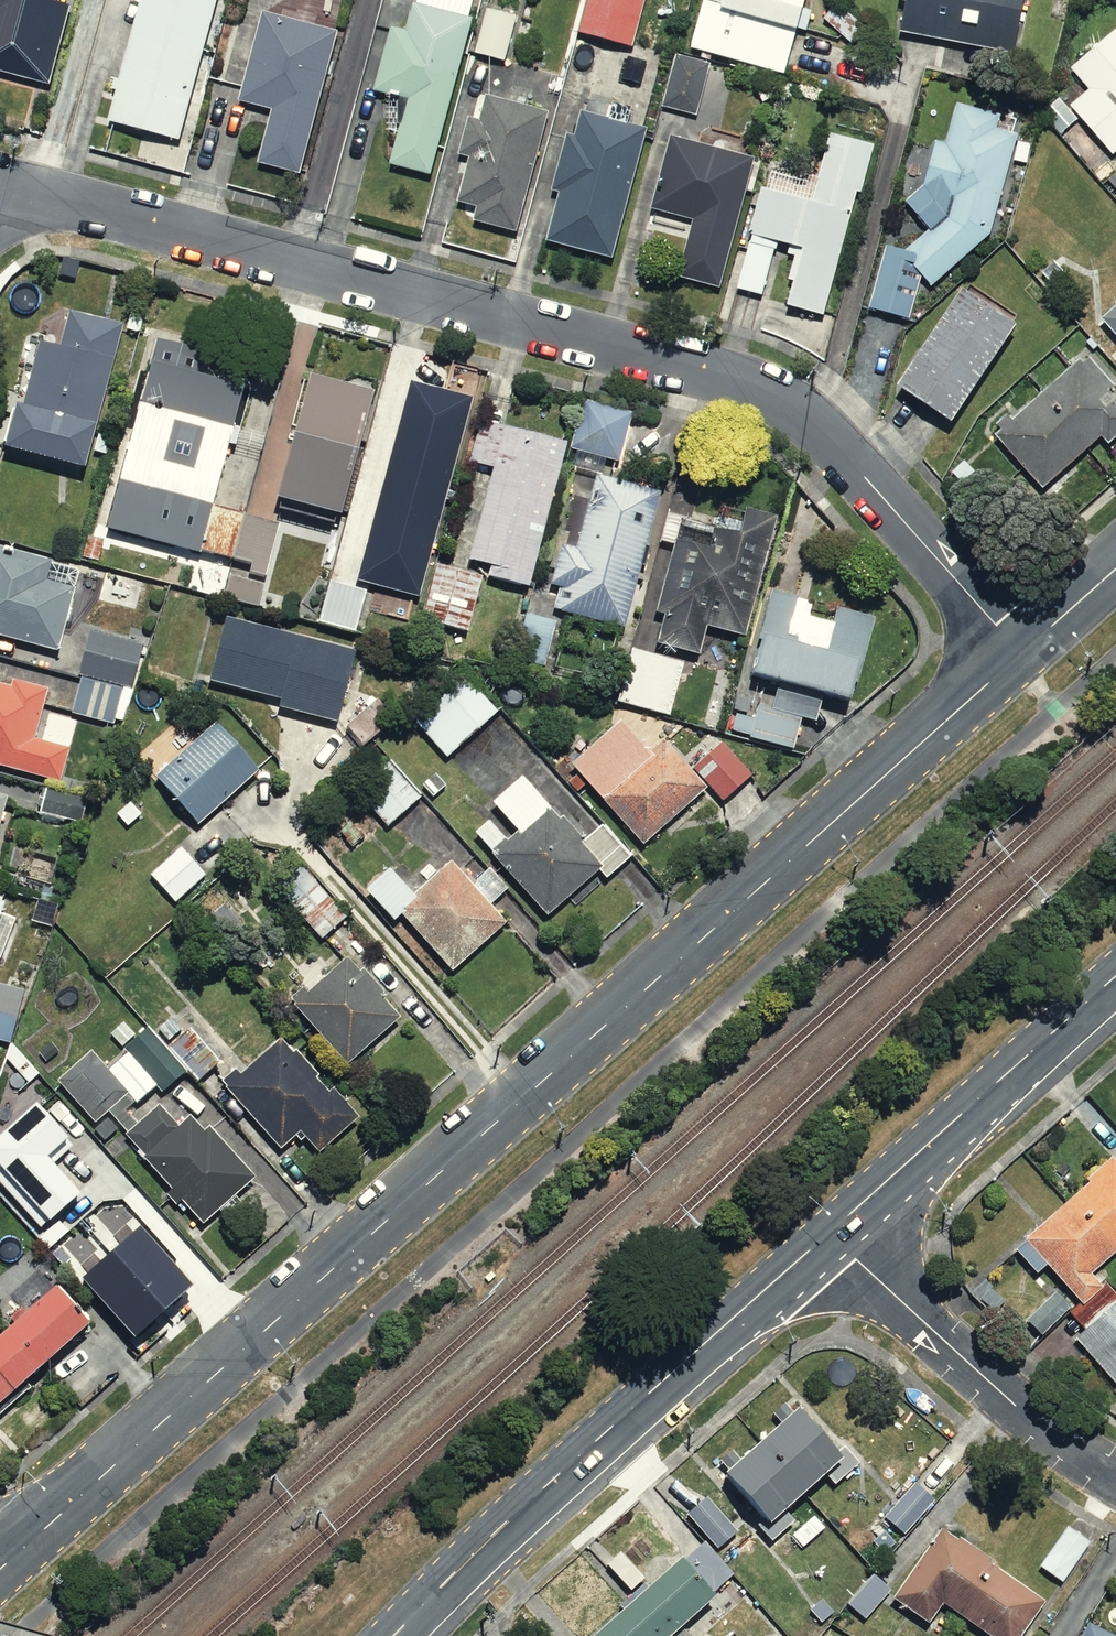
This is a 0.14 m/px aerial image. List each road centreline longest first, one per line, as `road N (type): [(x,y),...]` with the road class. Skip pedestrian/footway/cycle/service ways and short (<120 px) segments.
road 1 (tertiary): [(46,1528),(1024,654)]
road 2 (residential): [(1024,654),(862,475),(780,407),(0,189)]
road 3 (secondary): [(830,1233),(504,1526),(394,1635)]
road 4 (secondary): [(1115,978),(830,1233)]
road 5 (residential): [(830,1233),(956,1353),(1115,1481)]
road 6 (tertiary): [(1024,654),(1115,572)]

